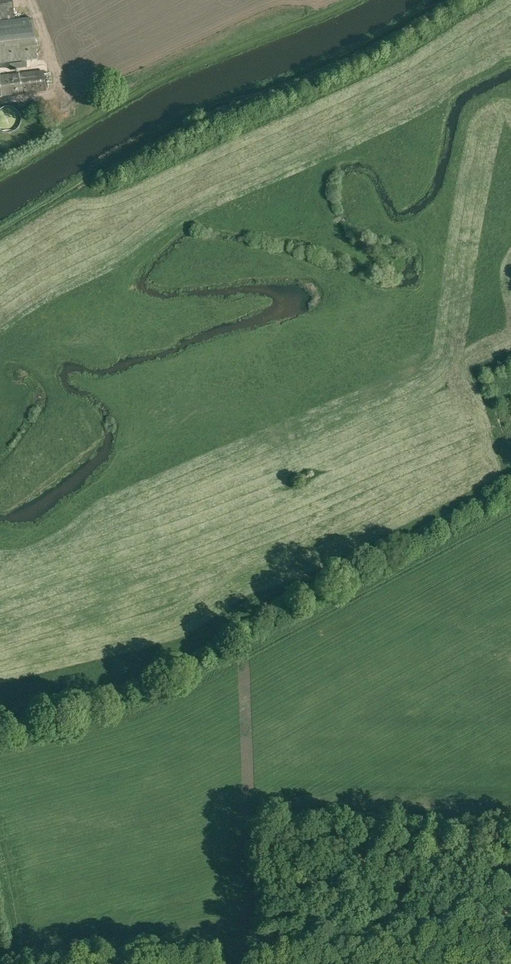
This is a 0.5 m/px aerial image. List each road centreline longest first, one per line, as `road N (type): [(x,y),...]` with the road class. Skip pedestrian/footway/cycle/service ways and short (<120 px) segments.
road 1 (unclassified): [(292,963),(510,943)]

